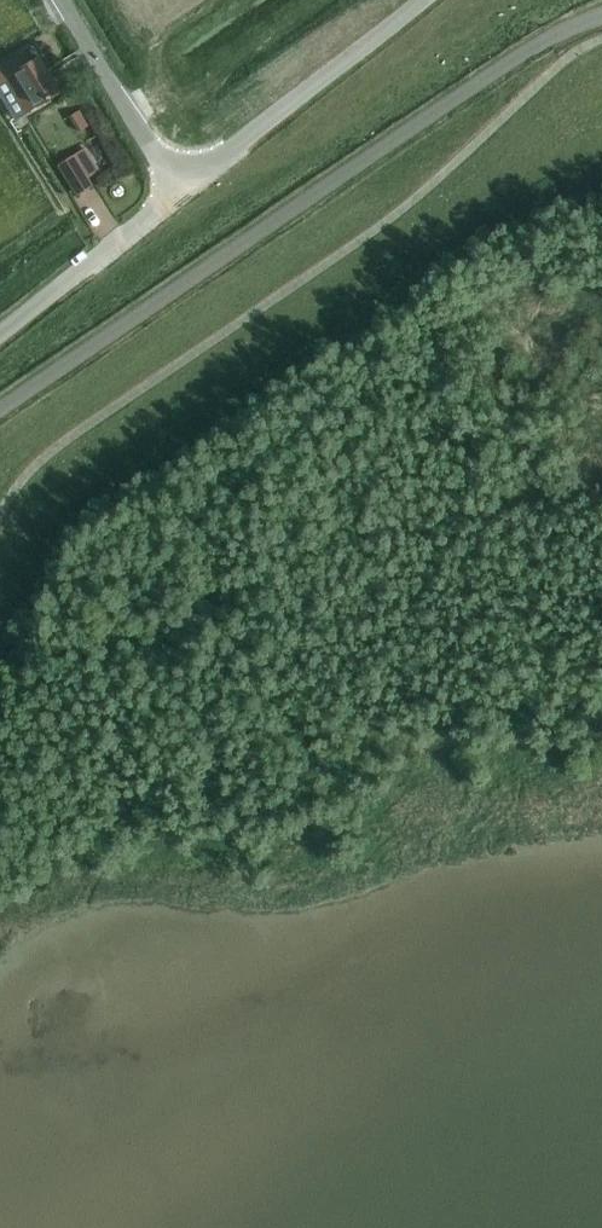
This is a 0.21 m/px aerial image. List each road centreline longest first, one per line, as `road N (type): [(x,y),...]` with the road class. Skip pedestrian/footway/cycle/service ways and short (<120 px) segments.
road 1 (unclassified): [(0,393),(531,47),(601,13)]
road 2 (unclassified): [(173,187),(418,0)]
road 3 (unclassified): [(0,337),(173,187)]
road 4 (unclassified): [(173,187),(60,0)]

